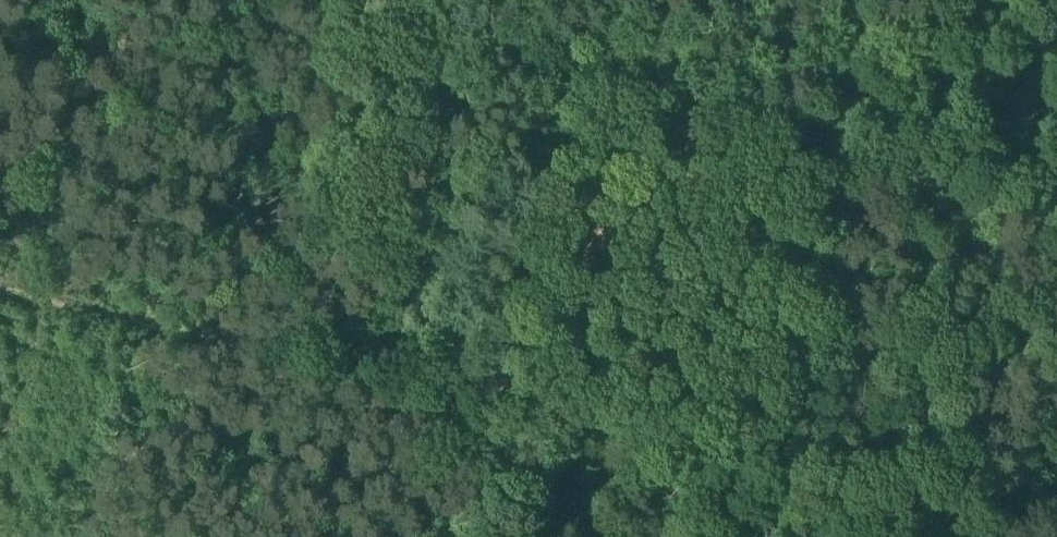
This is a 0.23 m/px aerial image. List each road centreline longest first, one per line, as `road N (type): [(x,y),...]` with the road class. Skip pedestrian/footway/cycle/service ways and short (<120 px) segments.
road 1 (track): [(781,453),(398,386),(0,295)]
road 2 (track): [(207,0),(843,136)]
road 3 (track): [(843,136),(820,212),(781,453)]
road 4 (track): [(984,0),(843,136)]

